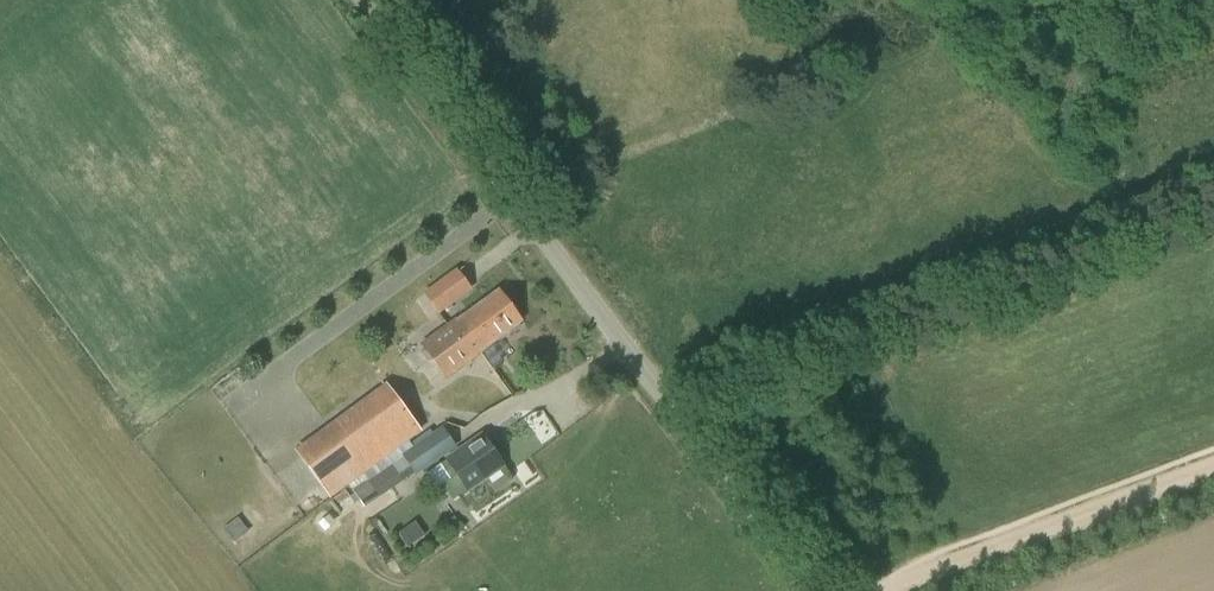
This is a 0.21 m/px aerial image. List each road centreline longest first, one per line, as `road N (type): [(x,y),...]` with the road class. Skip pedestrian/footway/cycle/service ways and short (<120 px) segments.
road 1 (unclassified): [(812,590),(370,0)]
road 2 (track): [(886,590),(1213,469)]

